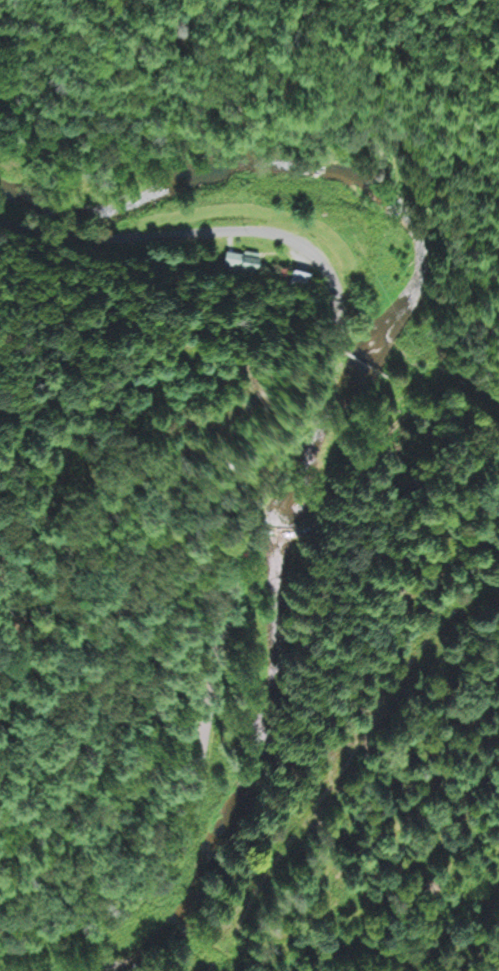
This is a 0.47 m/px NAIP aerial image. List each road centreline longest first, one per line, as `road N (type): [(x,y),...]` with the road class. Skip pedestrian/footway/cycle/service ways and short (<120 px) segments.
road 1 (tertiary): [(181,831),(198,790),(248,527),(339,335),(336,278),(311,249),(270,230),(107,233),(0,215)]
road 2 (residential): [(498,411),(413,374),(389,372),(377,387),(350,477),(330,513),(306,530)]
road 3 (tertiary): [(0,936),(56,932),(125,905),(159,877),(181,831)]

